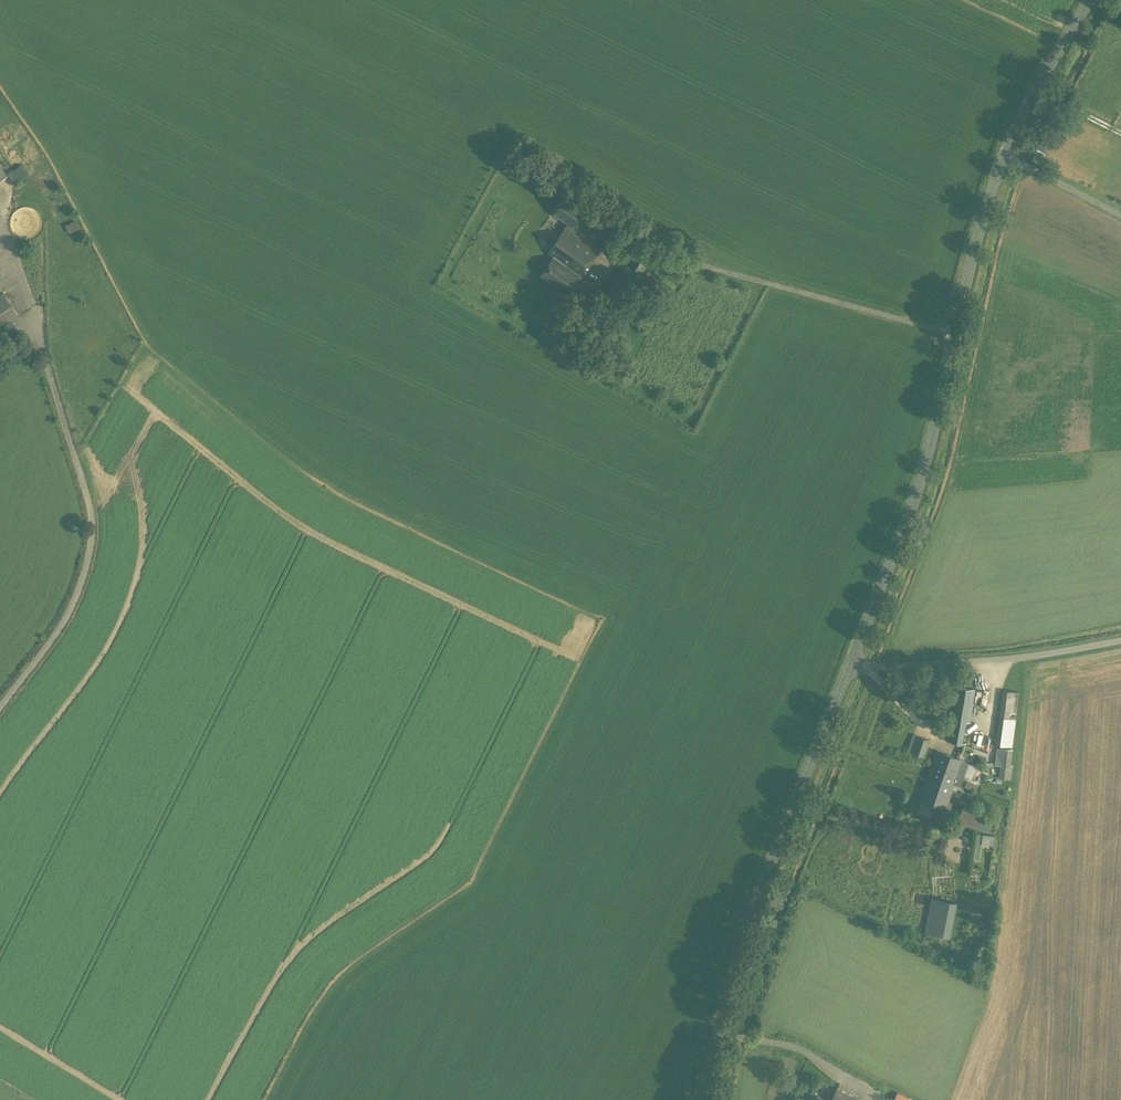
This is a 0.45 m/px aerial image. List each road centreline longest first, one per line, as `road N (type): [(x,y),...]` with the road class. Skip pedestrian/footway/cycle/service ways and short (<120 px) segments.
road 1 (unclassified): [(709,1099),(725,993),(915,500),(1005,157),(1088,0)]
road 2 (unclassified): [(0,701),(65,616),(91,532),(90,495),(34,313)]

